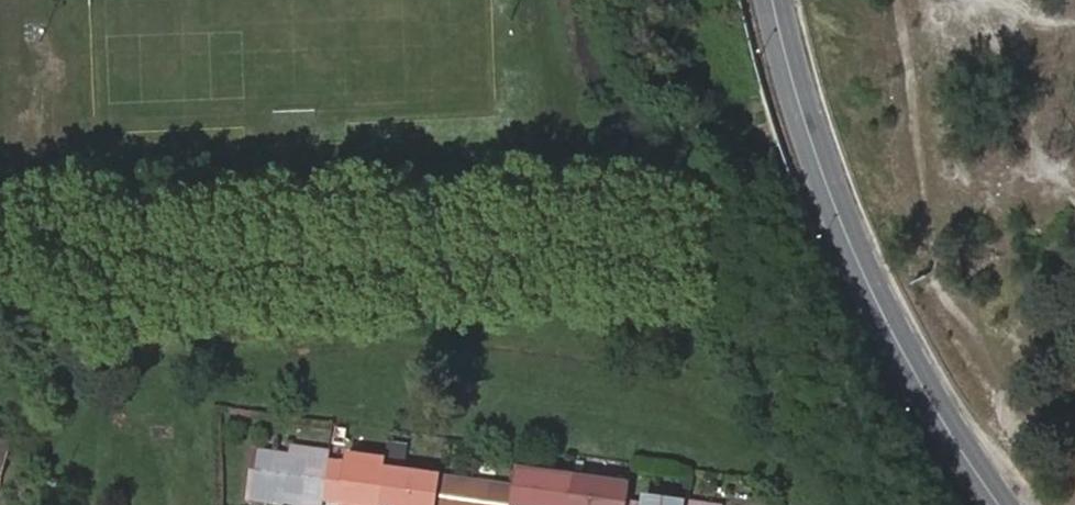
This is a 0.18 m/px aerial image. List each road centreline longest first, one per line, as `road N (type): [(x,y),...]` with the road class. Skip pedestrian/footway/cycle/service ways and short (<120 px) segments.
road 1 (secondary): [(1005,504),(925,387),(835,205),(775,0)]

